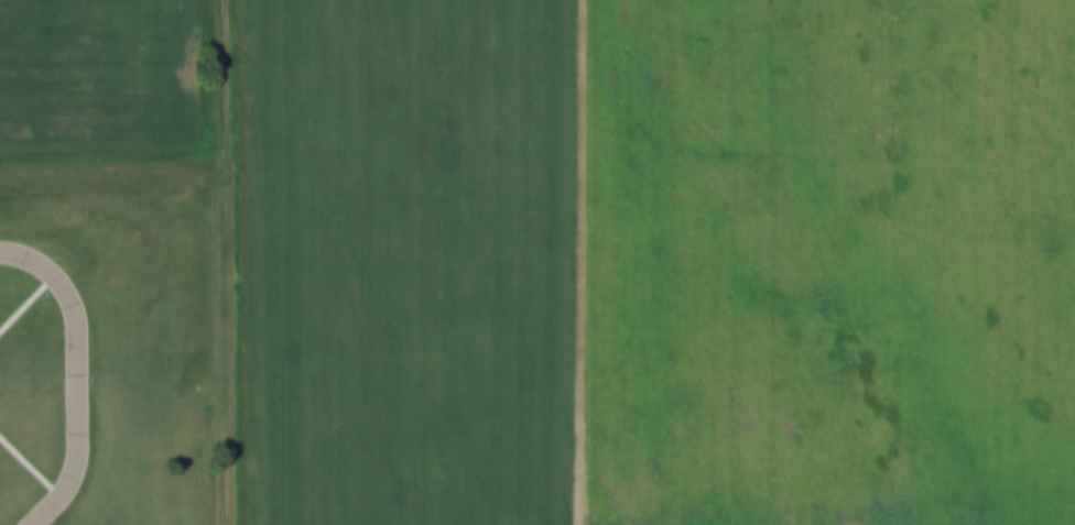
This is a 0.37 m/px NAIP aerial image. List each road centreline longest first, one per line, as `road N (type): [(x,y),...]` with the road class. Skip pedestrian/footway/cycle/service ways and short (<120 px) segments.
road 1 (track): [(229,0),(233,524)]

